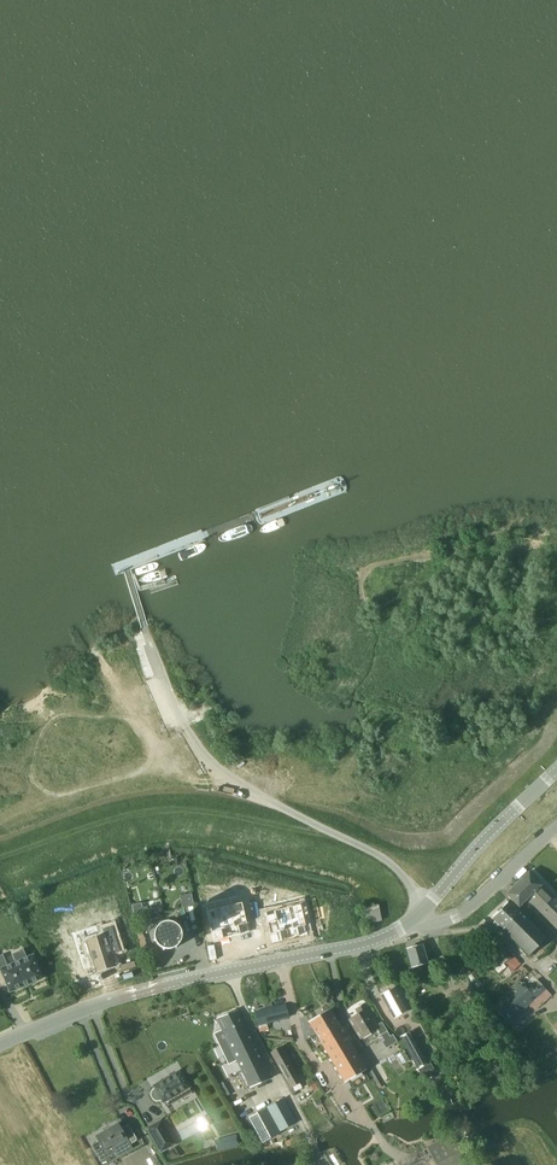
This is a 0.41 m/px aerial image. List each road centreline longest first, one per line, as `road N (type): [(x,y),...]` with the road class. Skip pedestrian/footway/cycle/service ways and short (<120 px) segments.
road 1 (tertiary): [(0,1047),(118,997),(355,946),(406,926)]
road 2 (tertiary): [(406,926),(556,768)]
road 3 (unclassified): [(406,926),(455,918),(556,829)]

